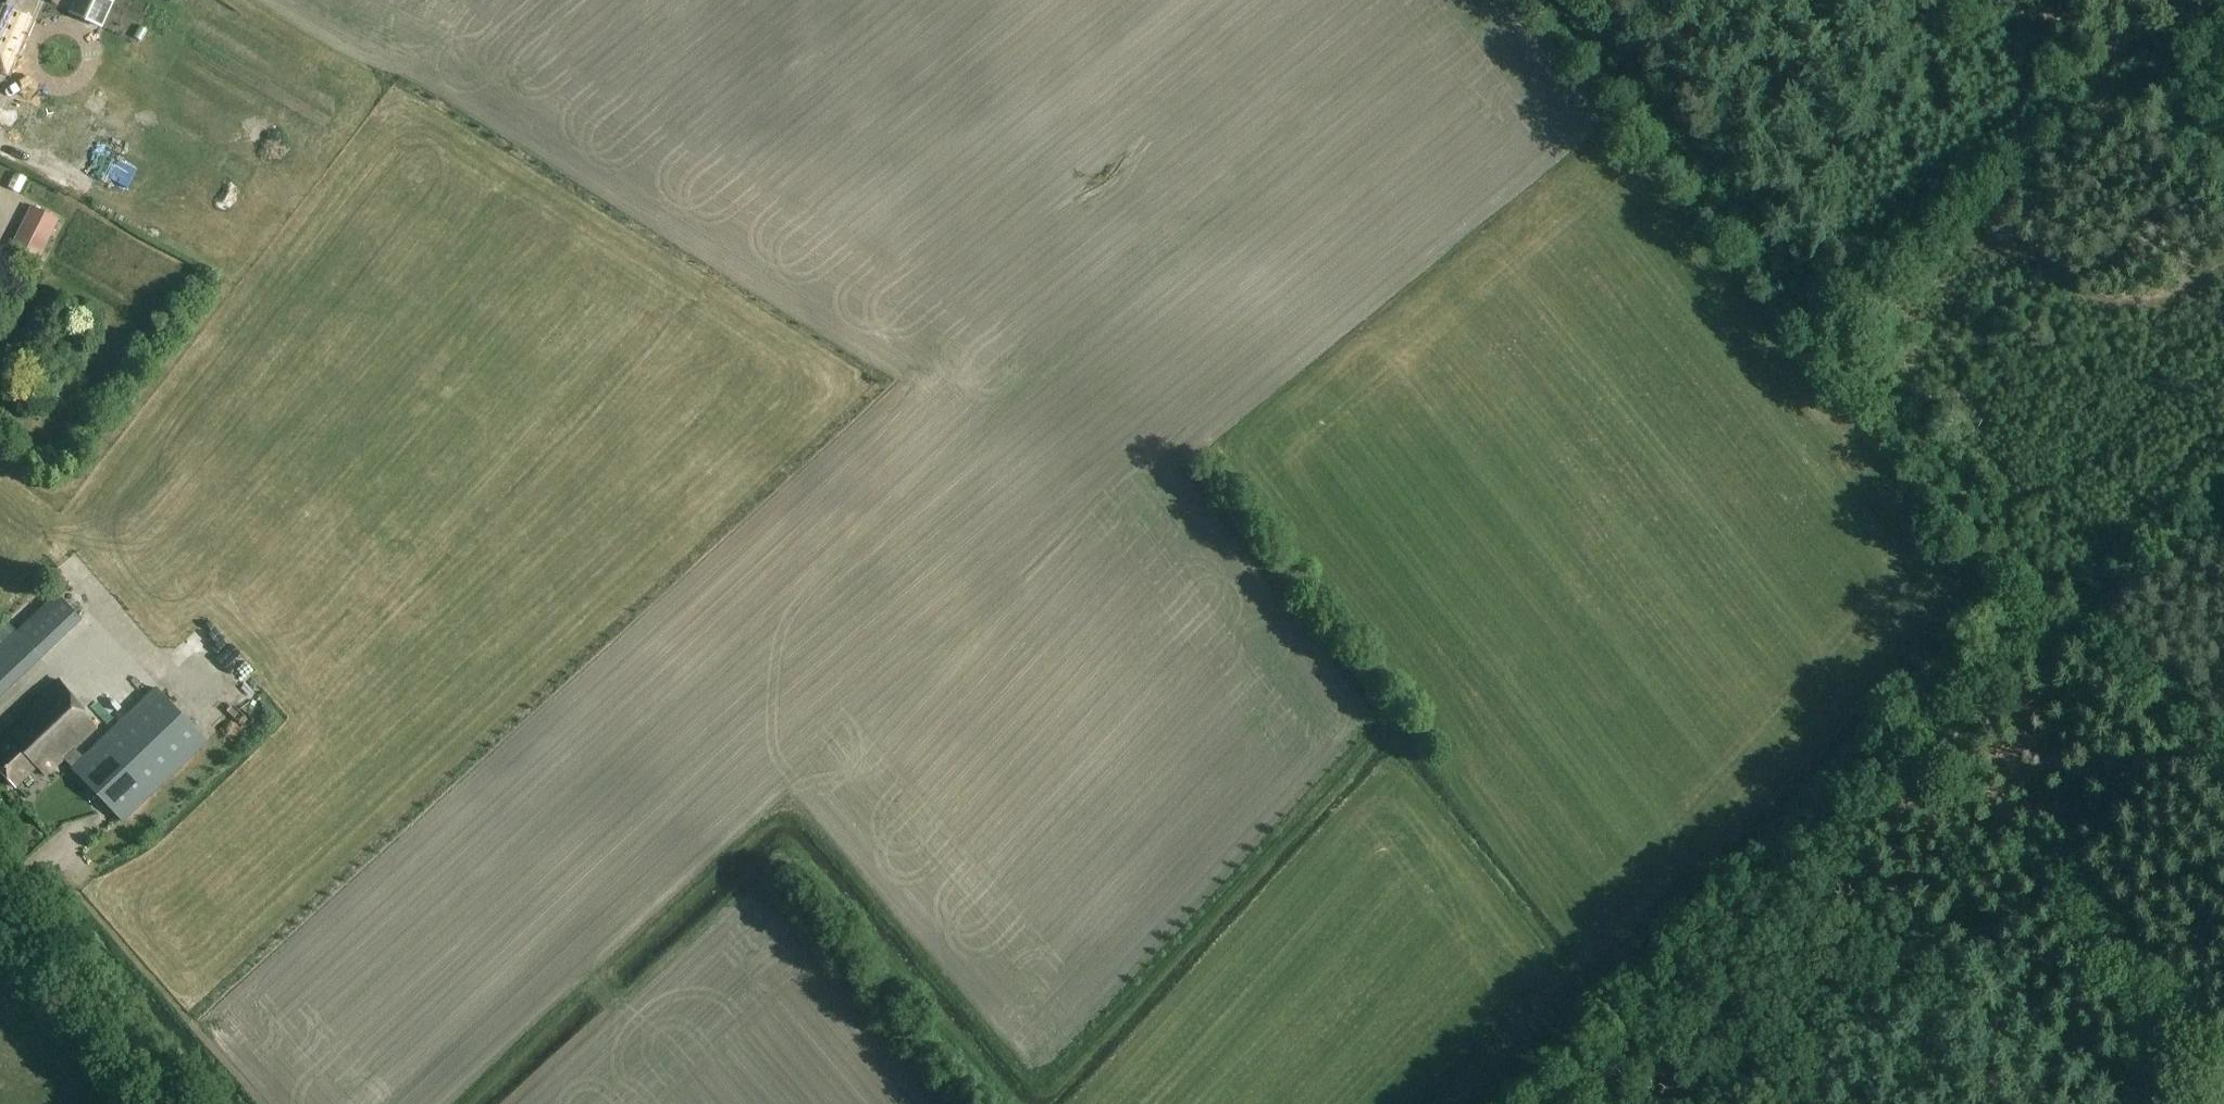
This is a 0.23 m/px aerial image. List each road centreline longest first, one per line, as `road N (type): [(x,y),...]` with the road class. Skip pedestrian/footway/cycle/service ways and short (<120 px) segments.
road 1 (unclassified): [(181,1103),(0,900)]

